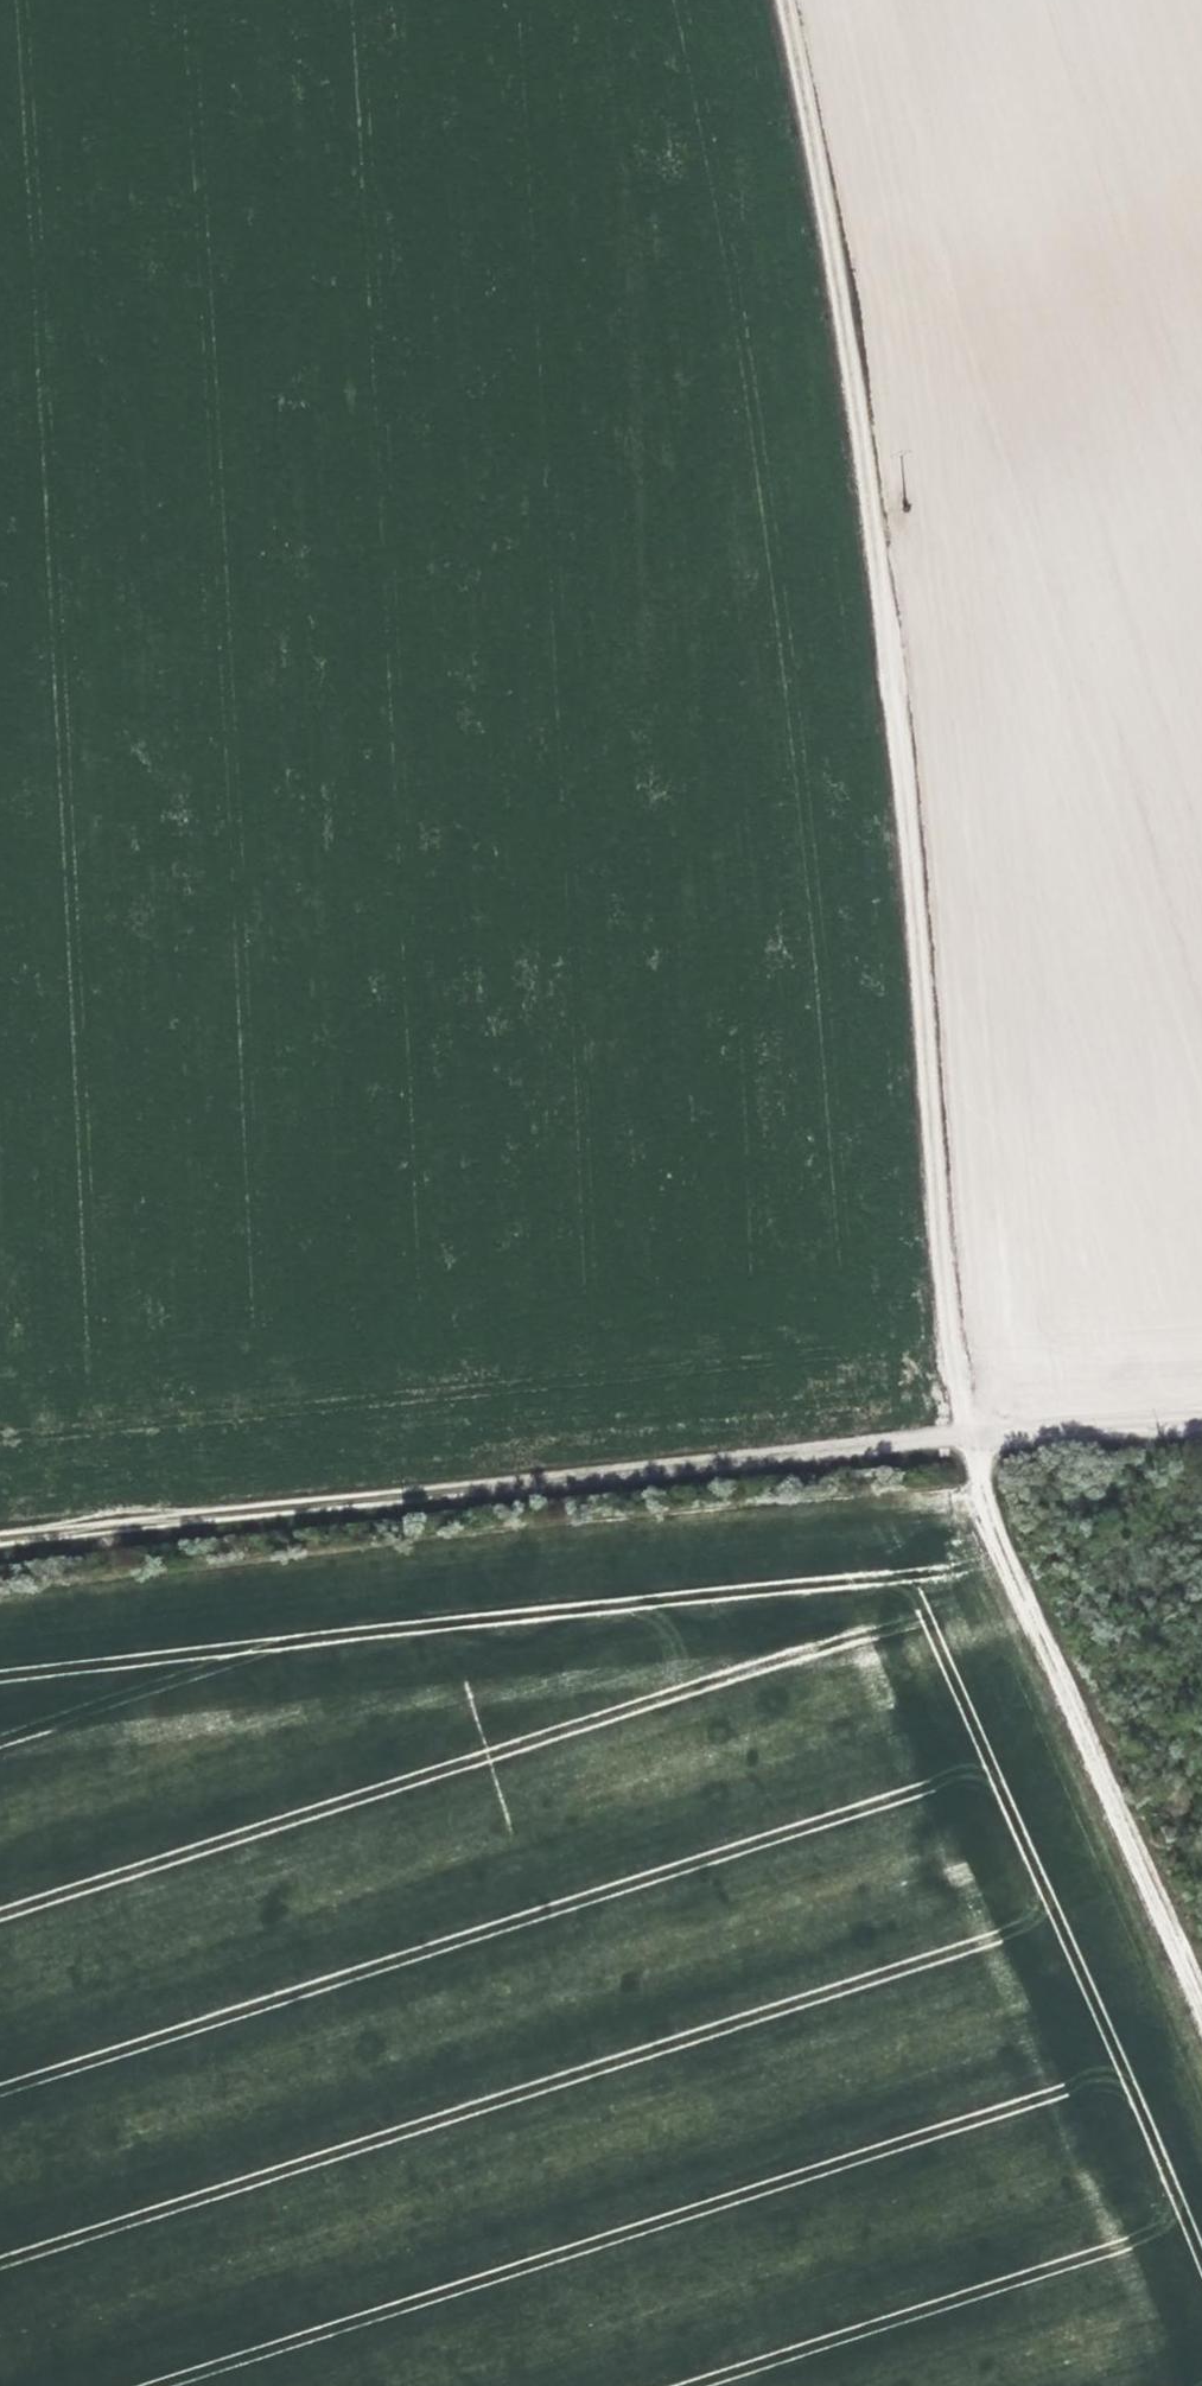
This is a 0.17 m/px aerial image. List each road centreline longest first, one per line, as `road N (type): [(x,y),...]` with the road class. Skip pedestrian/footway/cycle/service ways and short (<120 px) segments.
road 1 (track): [(783,0),(850,350),(907,817),(964,1438),(981,1502),(1201,2014)]
road 2 (track): [(1201,1428),(964,1438),(0,1533)]

